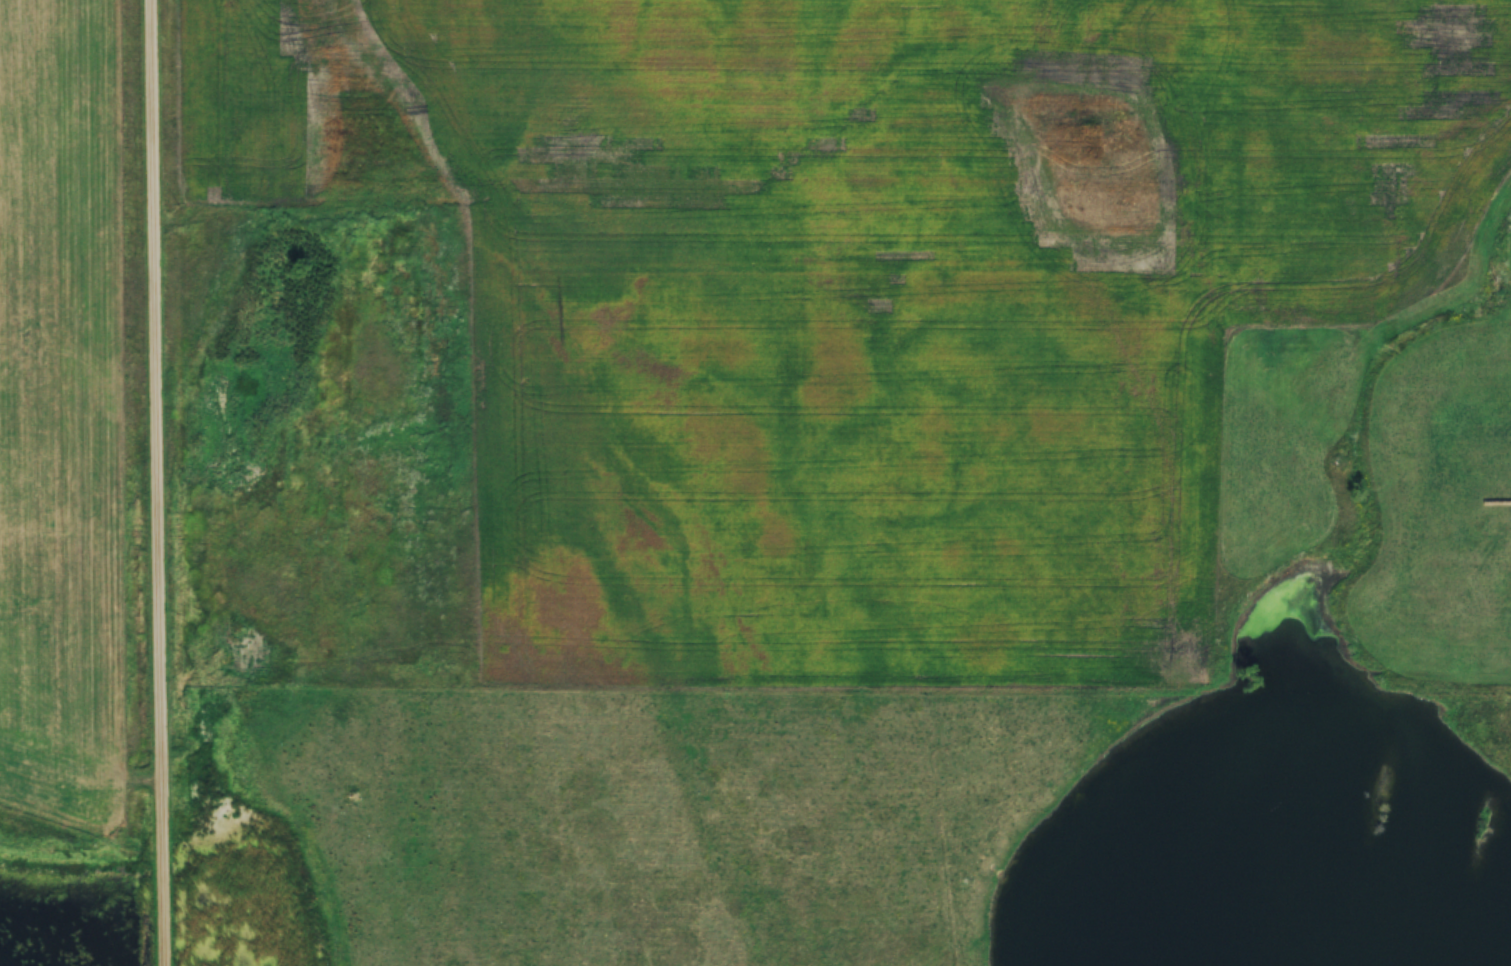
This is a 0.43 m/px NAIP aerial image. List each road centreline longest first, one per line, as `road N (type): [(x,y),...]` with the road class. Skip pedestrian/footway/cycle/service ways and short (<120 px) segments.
road 1 (residential): [(144,965),(133,0)]

